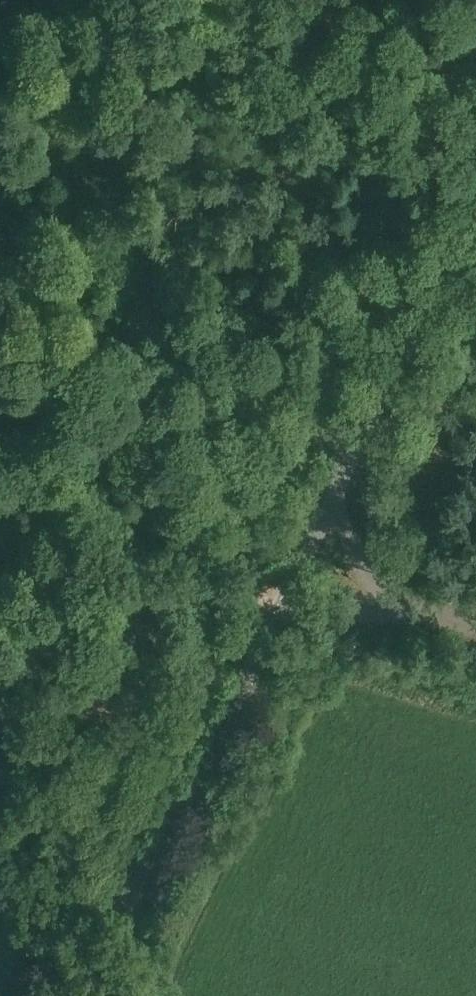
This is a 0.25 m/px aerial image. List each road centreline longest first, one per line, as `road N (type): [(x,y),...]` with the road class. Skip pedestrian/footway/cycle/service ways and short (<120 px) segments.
road 1 (tertiary): [(99,995),(126,902),(286,602),(394,365),(475,223)]
road 2 (track): [(286,602),(264,598),(240,484),(54,0)]

